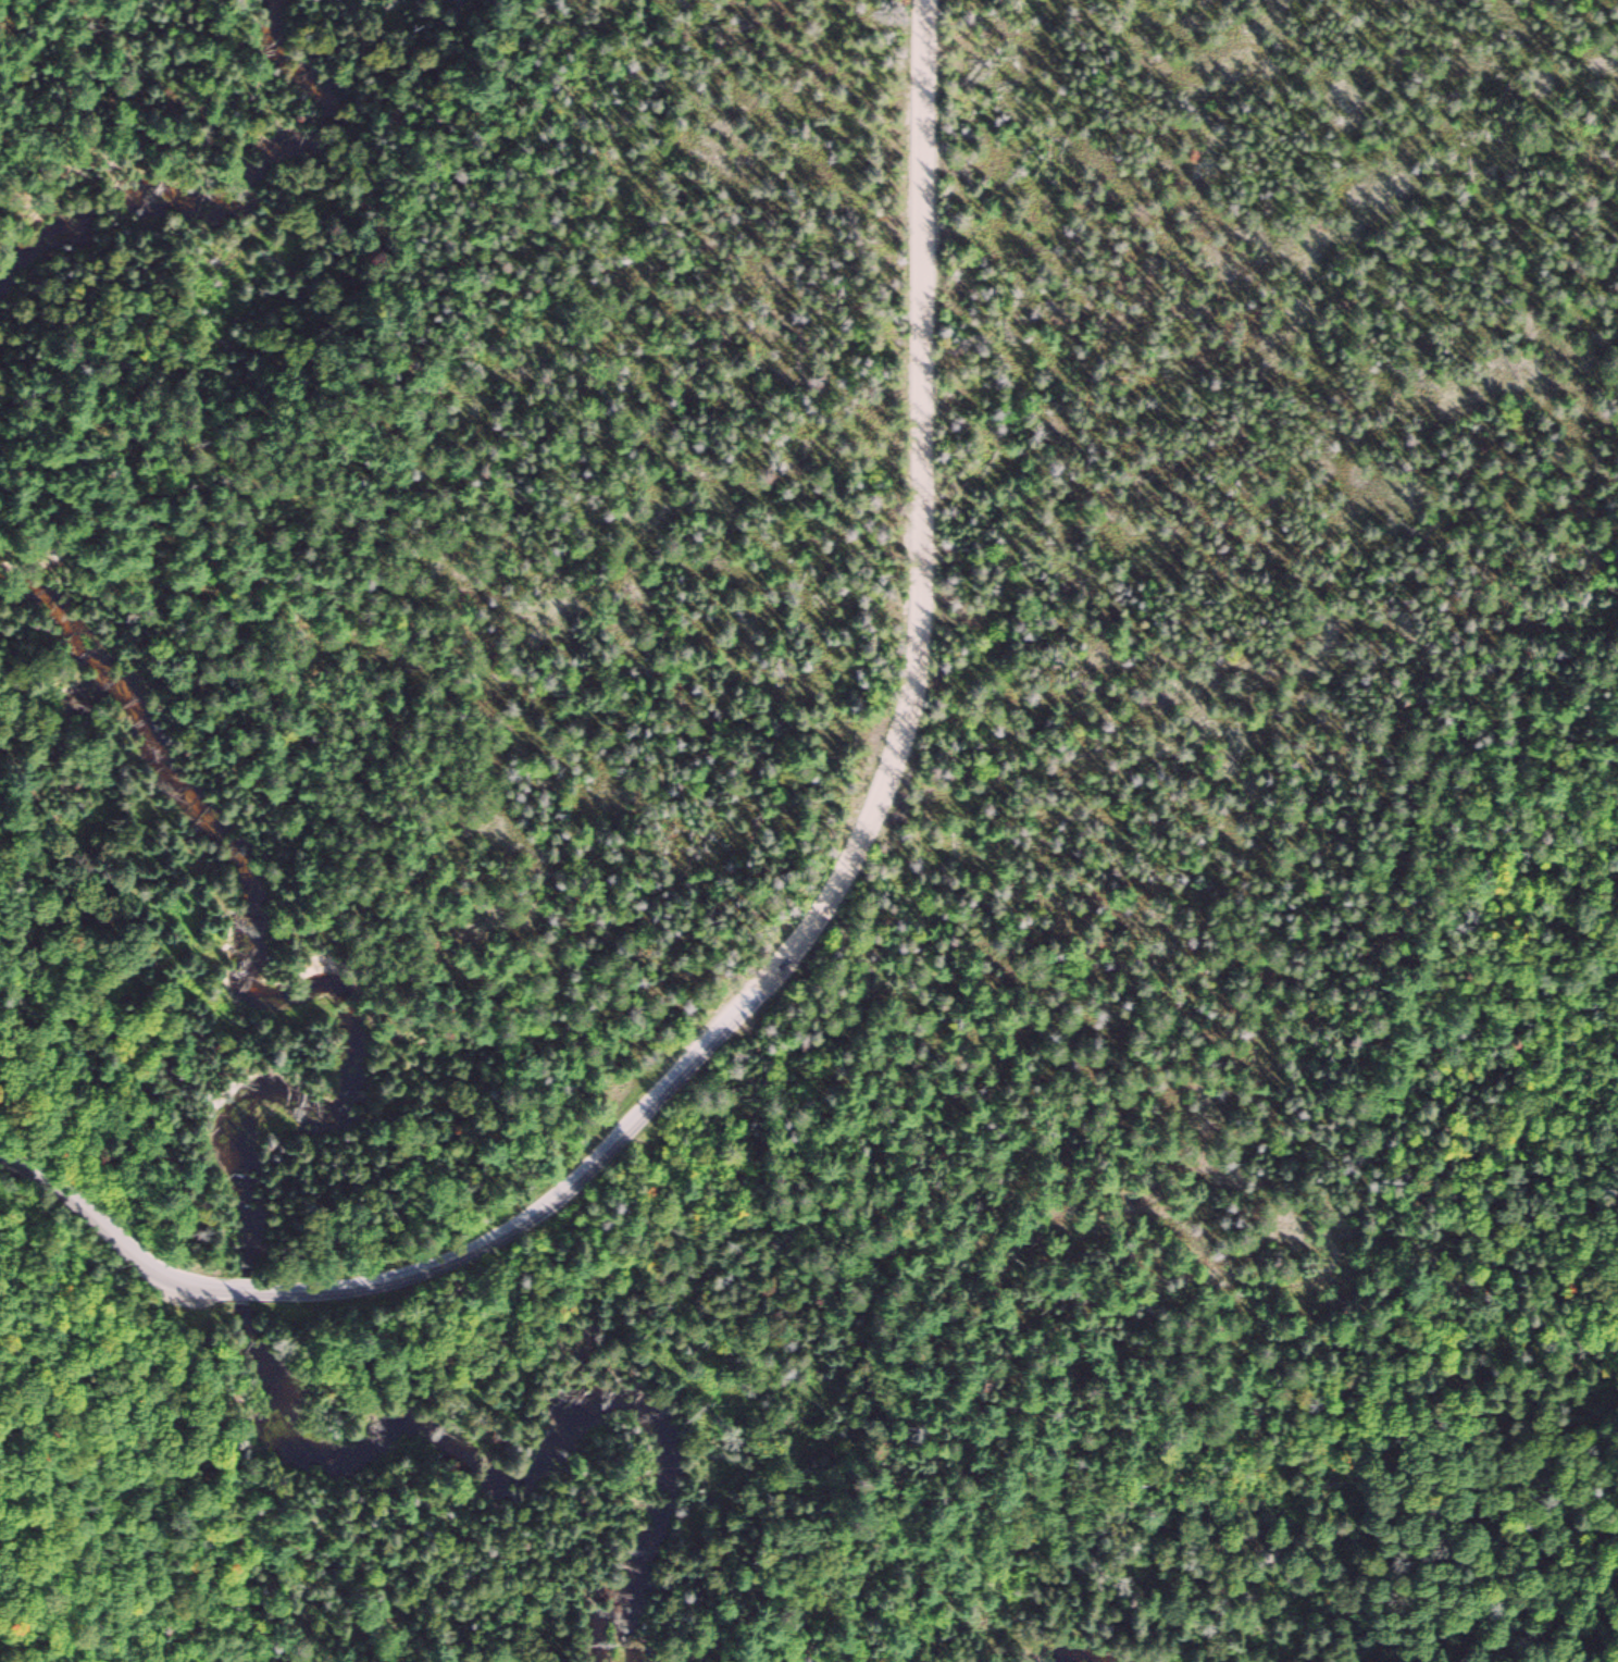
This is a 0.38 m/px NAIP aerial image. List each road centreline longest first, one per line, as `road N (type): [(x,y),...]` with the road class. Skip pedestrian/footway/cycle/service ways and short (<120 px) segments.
road 1 (residential): [(254,1292),(412,1275),(484,1245),(553,1202),(757,991),(835,893),(878,810),(907,719),(914,658),(923,0)]
road 2 (residential): [(0,1155),(70,1196),(165,1280),(226,1291)]

